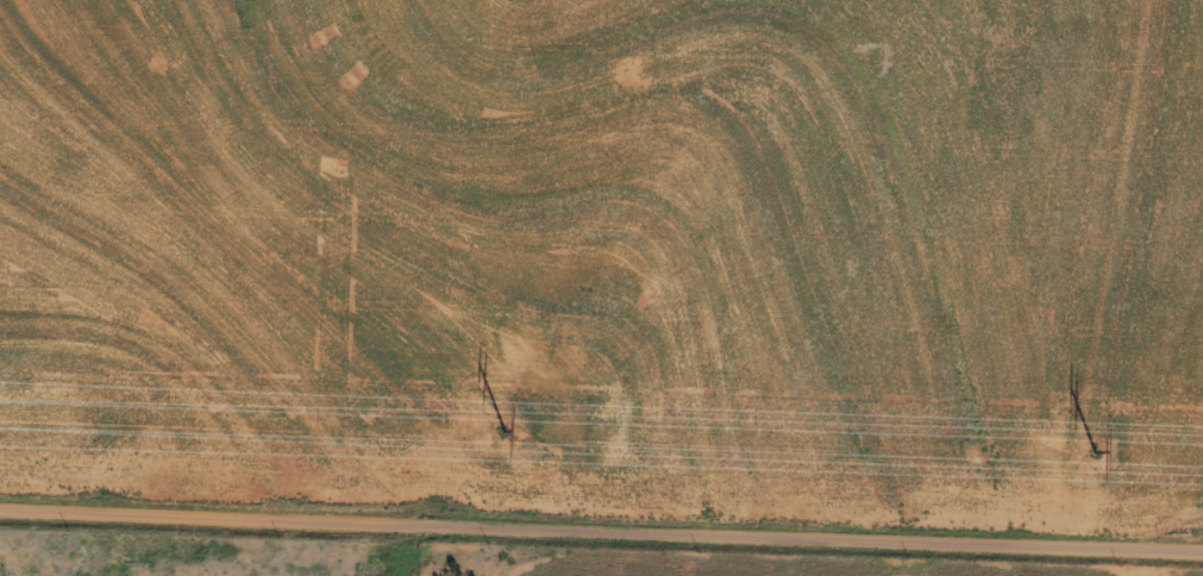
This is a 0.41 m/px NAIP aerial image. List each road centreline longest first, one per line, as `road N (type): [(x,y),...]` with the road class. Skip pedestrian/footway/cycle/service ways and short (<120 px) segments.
road 1 (residential): [(1202,551),(0,512)]

